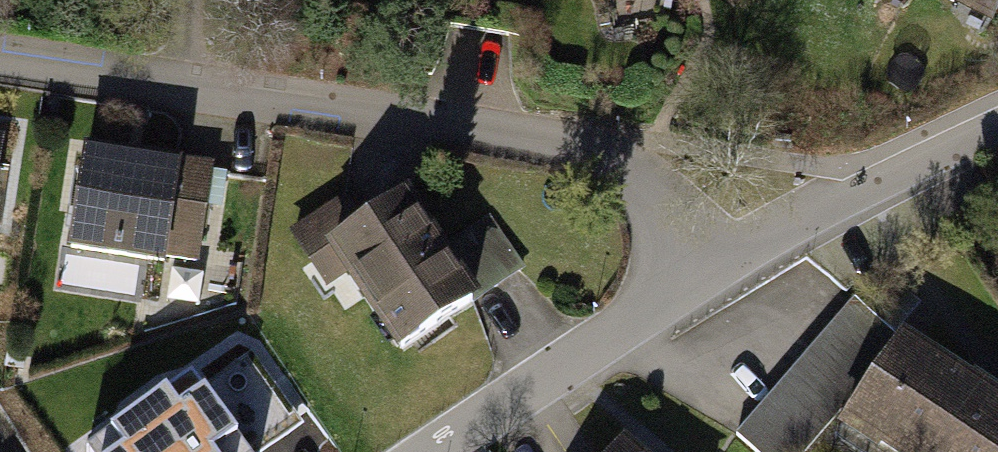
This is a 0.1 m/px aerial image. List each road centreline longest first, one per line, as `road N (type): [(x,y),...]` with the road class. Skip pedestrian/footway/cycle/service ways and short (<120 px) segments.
road 1 (residential): [(865,187),(0,62)]
road 2 (residential): [(865,187),(561,363),(431,451)]
road 3 (residential): [(997,122),(865,187)]

